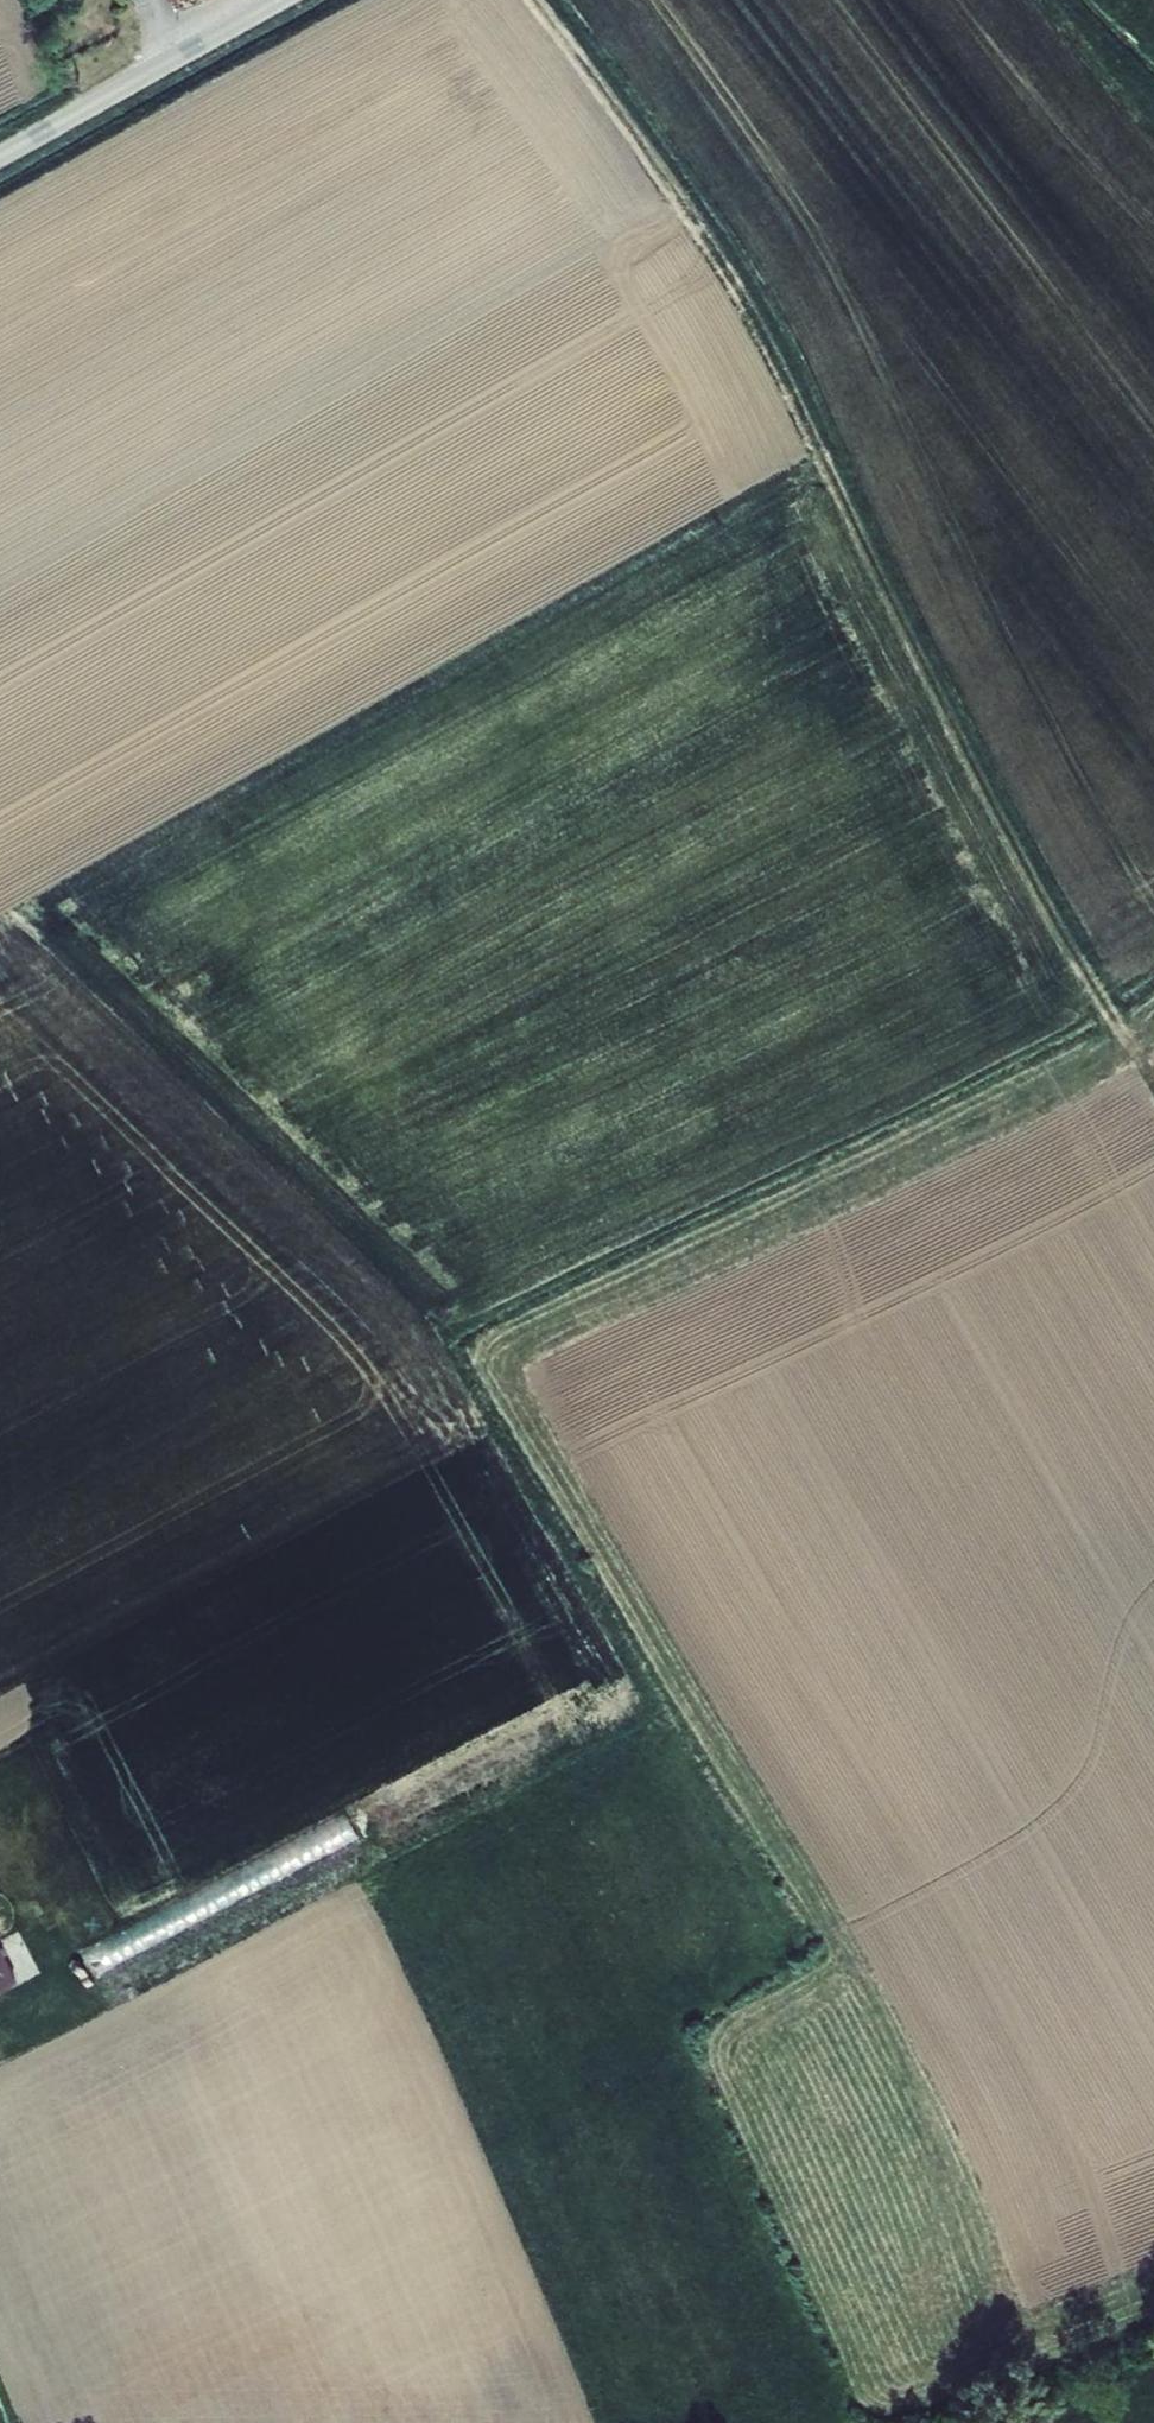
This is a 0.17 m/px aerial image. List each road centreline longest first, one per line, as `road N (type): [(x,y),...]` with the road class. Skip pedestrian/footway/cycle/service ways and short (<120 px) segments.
road 1 (unclassified): [(282,0),(0,157)]

